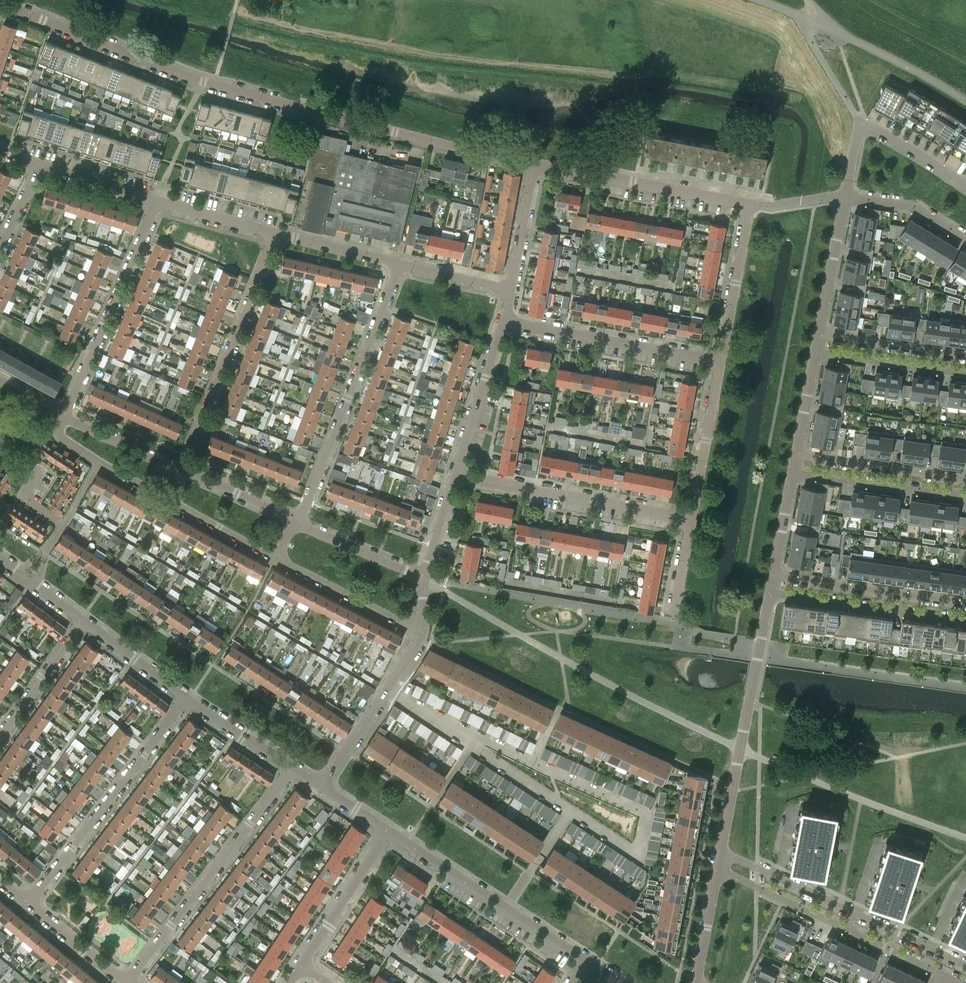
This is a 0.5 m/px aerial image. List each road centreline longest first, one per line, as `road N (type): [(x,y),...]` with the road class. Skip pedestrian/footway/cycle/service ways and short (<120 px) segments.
road 1 (residential): [(534,164),(202,82),(2,0)]
road 2 (residential): [(401,264),(297,523)]
road 3 (residential): [(126,982),(292,766)]
road 4 (residential): [(965,970),(721,851)]
road 5 (residential): [(718,871),(958,982)]
road 6 (residential): [(721,851),(771,594)]
road 7 (residential): [(187,700),(30,903)]
road 8 (residential): [(179,470),(273,232)]
road 9 (residential): [(690,521),(456,473)]
road 10 (residential): [(586,962),(389,831)]
road 11 (residential): [(157,204),(62,414)]
road 12 (residential): [(720,363),(503,321)]
road 13 (residential): [(749,206),(534,164)]
road 14 (residential): [(846,197),(860,122),(965,187)]
road 15 (residential): [(771,594),(965,621)]
road 16 (residential): [(965,604),(774,576)]
road 17 (residential): [(324,786),(419,635)]
road 18 (residential): [(793,474),(965,497)]
road 19 (residential): [(965,480),(797,454)]
road 20 (residential): [(301,966),(389,831)]
road 21 (residential): [(690,521),(720,363)]
road 22 (residential): [(279,558),(419,635)]
road 23 (residential): [(720,363),(749,206)]
road 24 (residential): [(456,473),(503,321)]
road 25 (residential): [(817,352),(965,375)]
road 26 (residential): [(965,358),(820,337)]
road 27 (residential): [(62,414),(67,443),(169,499)]
road 28 (residential): [(0,736),(85,620)]
road 29 (residential): [(820,337),(846,197)]
road 30 (residential): [(423,579),(297,523)]
road 31 (residential): [(401,264),(273,232)]
road 32 (residential): [(511,292),(534,164)]
road 33 (residential): [(179,470),(62,414)]
road 34 (residential): [(85,620),(187,700)]
road 35 (residential): [(297,523),(179,470)]
road 36 (residential): [(846,197),(911,207),(965,239)]
road 37 (residential): [(169,499),(279,558)]
road 38 (residential): [(126,982),(30,903)]
road 39 (residential): [(157,204),(39,165)]
road 40 (residential): [(292,766),(187,700)]

